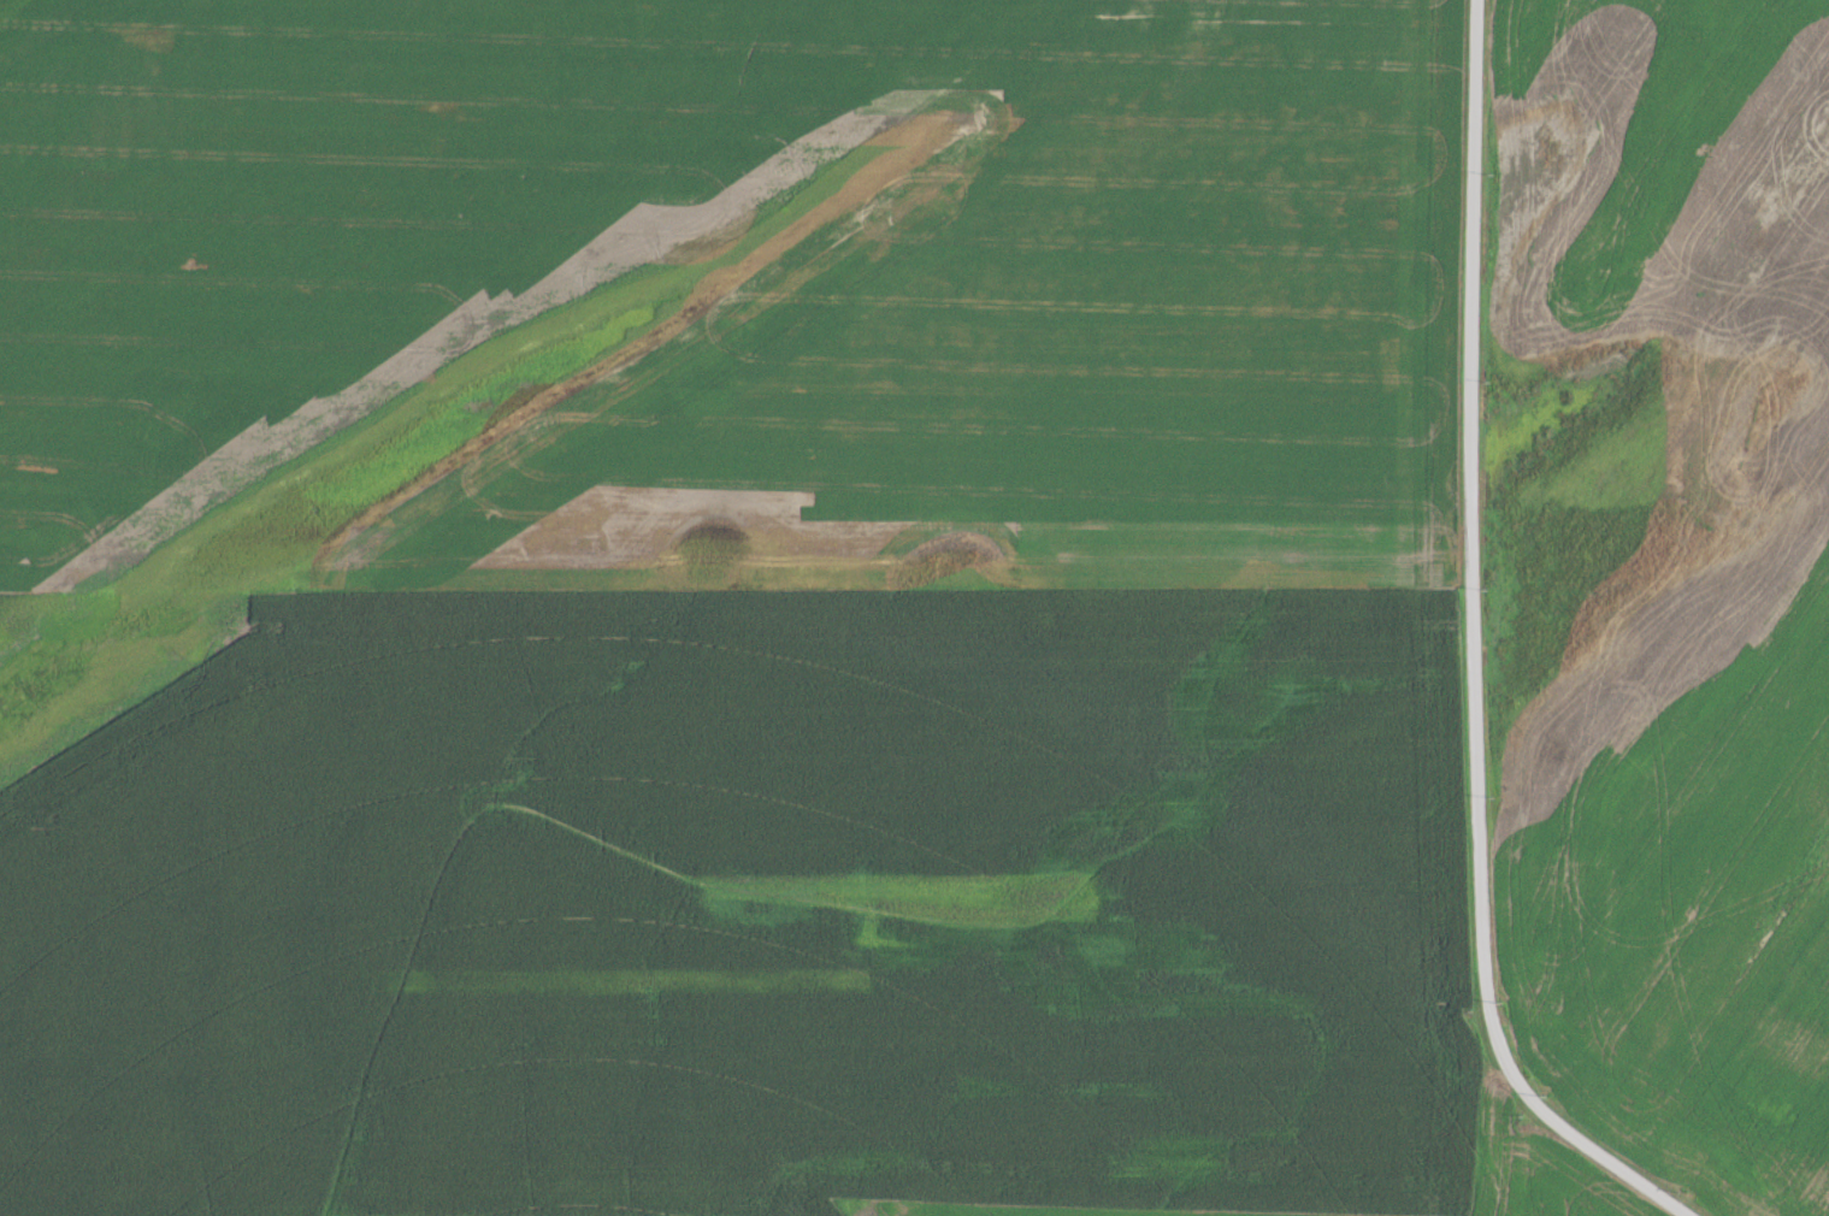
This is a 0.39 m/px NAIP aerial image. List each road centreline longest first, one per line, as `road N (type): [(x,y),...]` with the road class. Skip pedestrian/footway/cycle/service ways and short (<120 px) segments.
road 1 (residential): [(1476,0),(1469,451),(1488,1011),(1510,1070),(1533,1102),(1683,1215)]

